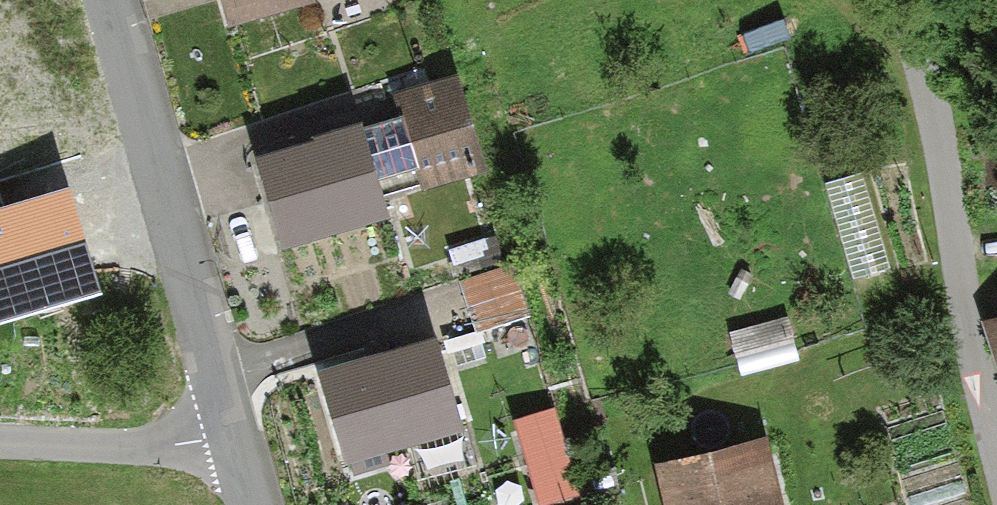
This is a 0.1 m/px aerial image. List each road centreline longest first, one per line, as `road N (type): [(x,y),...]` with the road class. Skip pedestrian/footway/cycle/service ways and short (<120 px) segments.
road 1 (residential): [(896,0),(928,86),(968,346),(996,441)]
road 2 (residential): [(112,0),(234,425)]
road 3 (residential): [(234,425),(168,445),(0,438)]

